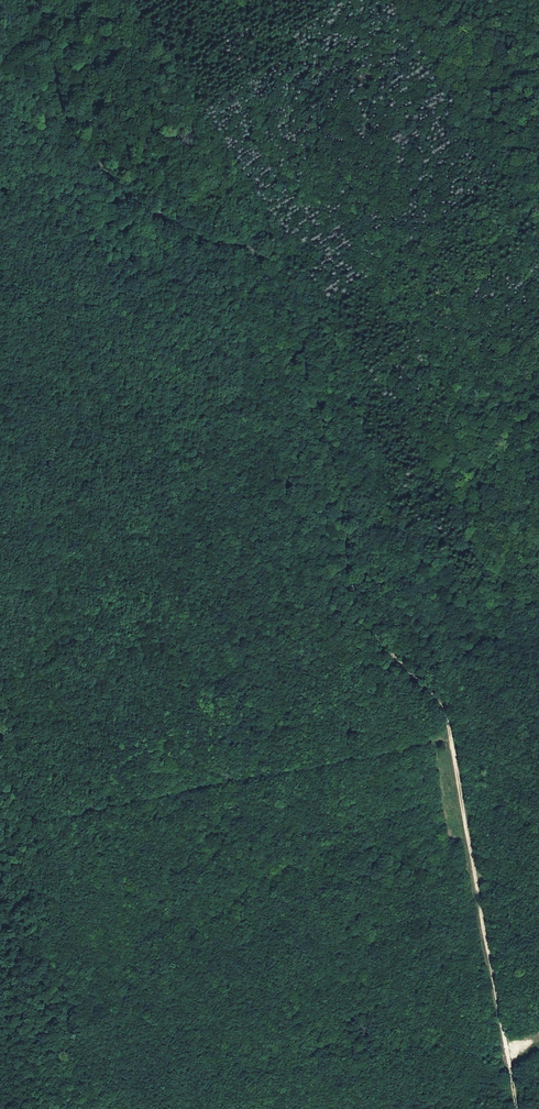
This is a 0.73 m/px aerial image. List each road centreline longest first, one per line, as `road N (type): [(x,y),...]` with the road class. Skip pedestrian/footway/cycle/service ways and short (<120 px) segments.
road 1 (track): [(447,714),(384,645),(353,584),(343,485),(298,323),(254,253)]
road 2 (track): [(254,253),(293,281),(309,310),(428,581)]
road 3 (track): [(505,1044),(450,733)]
road 4 (track): [(254,253),(146,206),(69,125),(55,74)]
road 5 (track): [(447,714),(428,581)]

